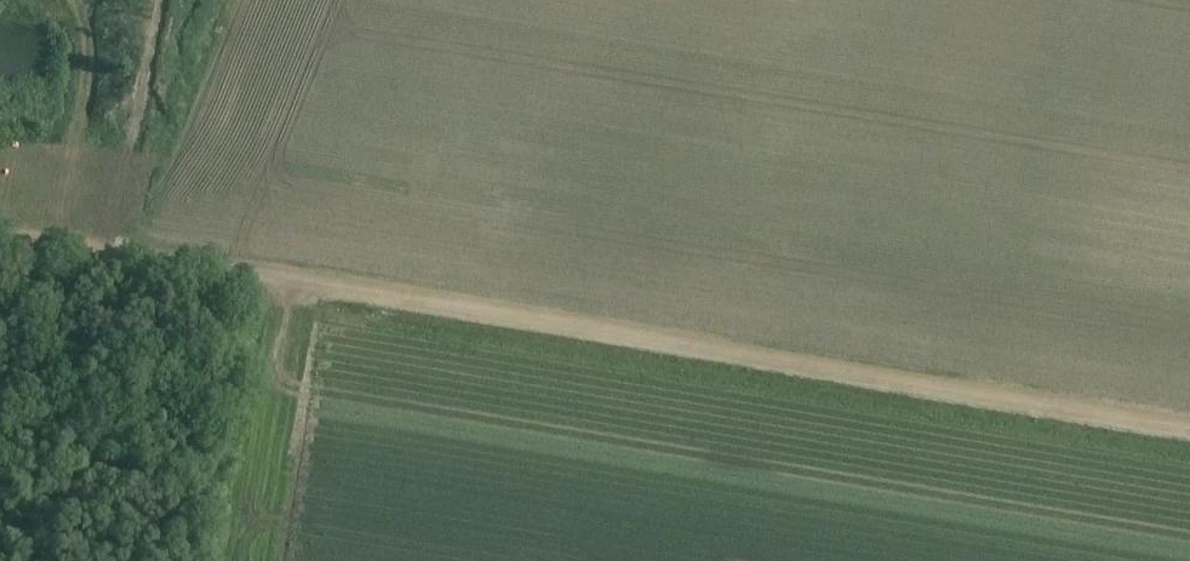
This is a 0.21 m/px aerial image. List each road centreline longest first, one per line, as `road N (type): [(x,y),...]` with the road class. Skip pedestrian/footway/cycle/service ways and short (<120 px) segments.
road 1 (track): [(1189,431),(0,234)]

